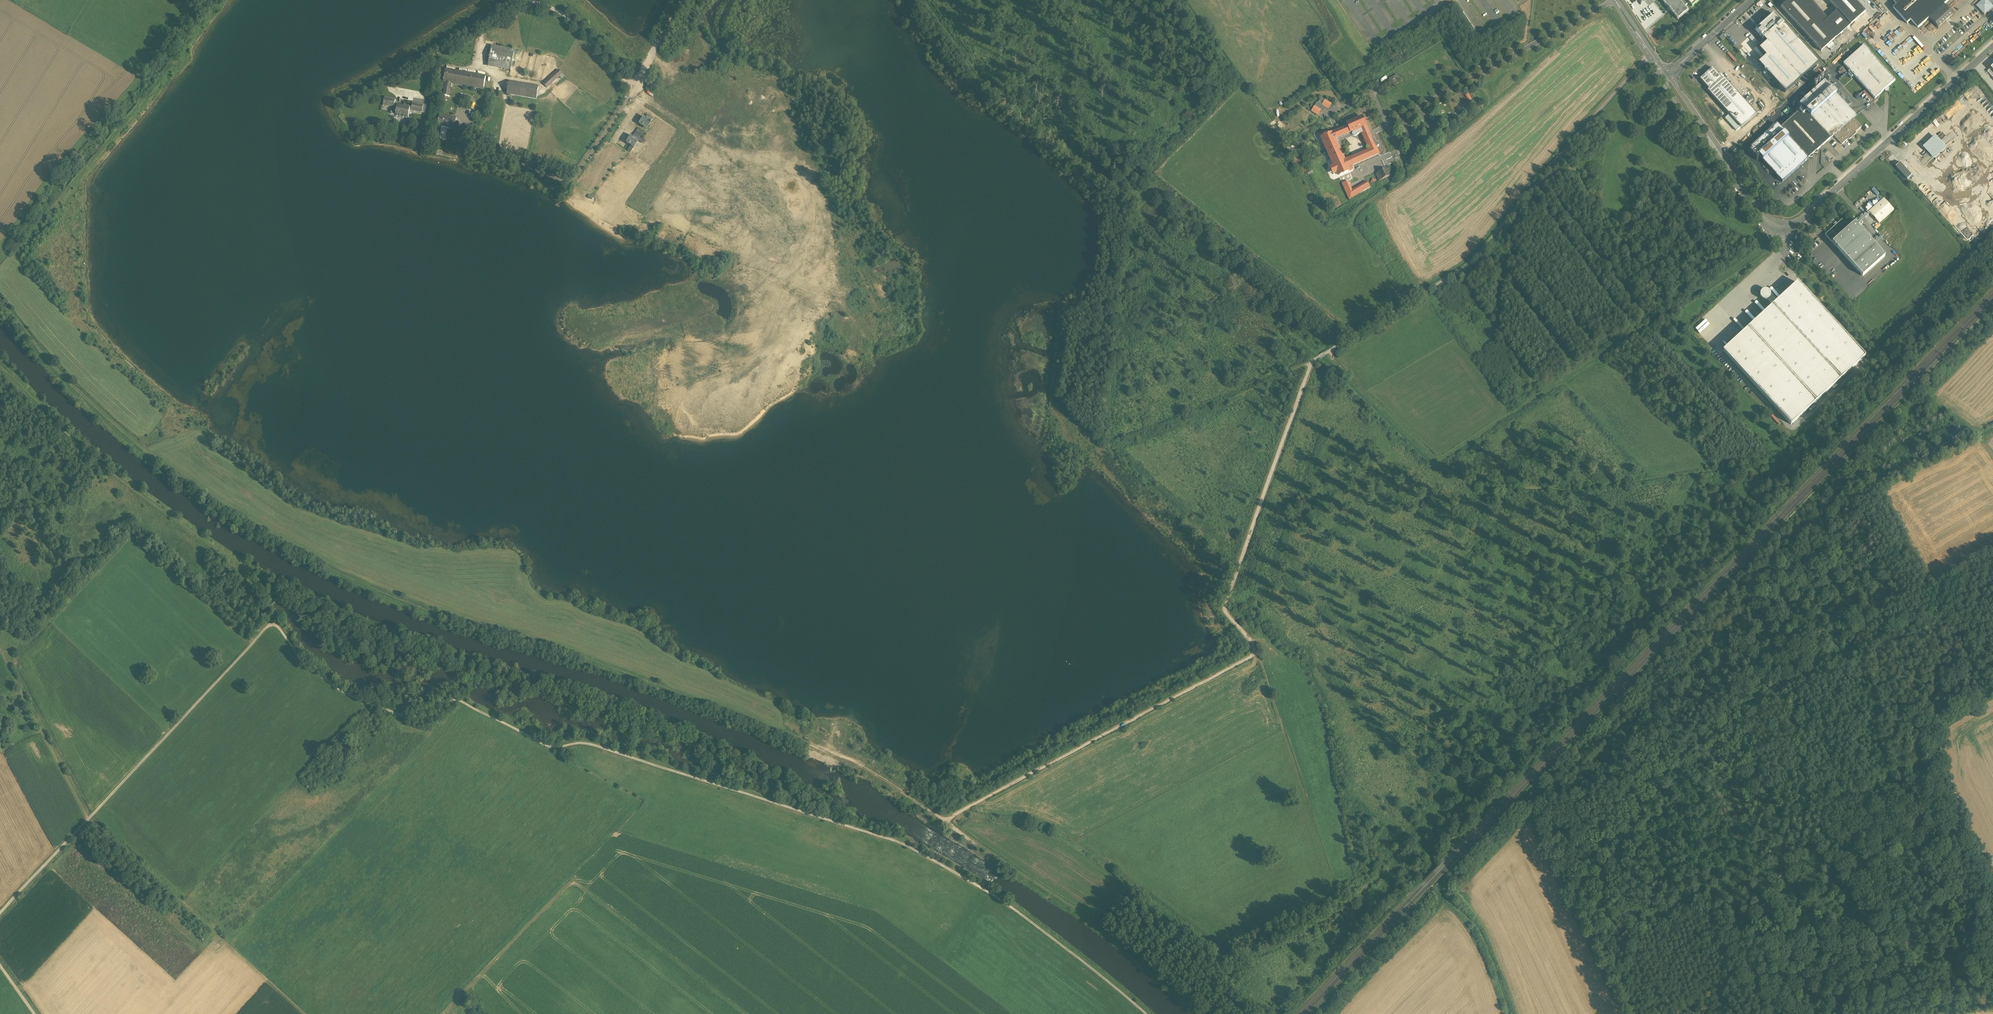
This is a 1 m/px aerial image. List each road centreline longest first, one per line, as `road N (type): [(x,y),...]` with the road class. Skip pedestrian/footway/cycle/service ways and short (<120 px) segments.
road 1 (track): [(278,625),(321,679),(399,721),(458,705),(548,754),(583,748),(905,845),(1007,905),(1146,1013)]
road 2 (track): [(946,820),(1254,653),(1225,610),(1229,594),(1312,368),(1327,360)]
road 3 (track): [(1330,358),(1435,459),(1450,462),(1779,247),(1782,230)]
road 4 (unclassified): [(1992,48),(1782,230),(1765,220),(1665,76)]
road 5 (track): [(1654,58),(1474,268),(1327,360)]
road 6 (track): [(0,364),(86,453),(249,570),(278,625)]
road 7 (track): [(457,1013),(576,885),(743,1013)]
road 8 (track): [(92,823),(303,1013)]
road 9 (track): [(92,823),(278,625)]
road 10 (track): [(1789,229),(1799,258),(1901,371),(1919,361)]
road 11 (track): [(0,651),(92,823)]
road 12 (track): [(0,921),(92,823)]

